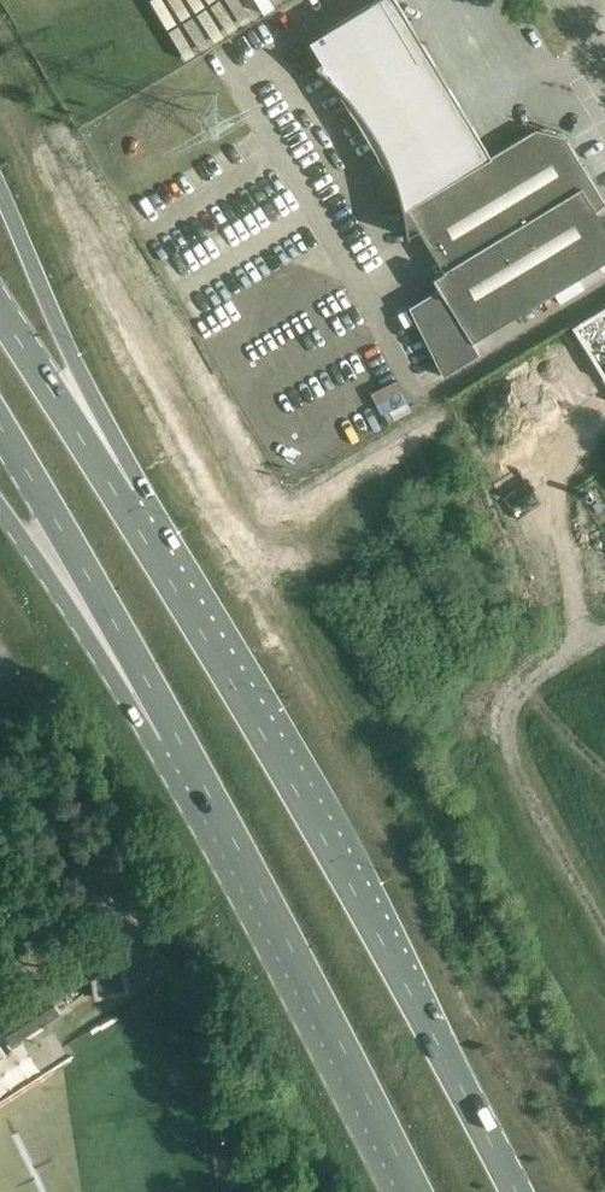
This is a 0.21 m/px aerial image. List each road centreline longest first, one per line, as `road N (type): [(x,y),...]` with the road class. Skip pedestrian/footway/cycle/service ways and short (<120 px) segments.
road 1 (primary): [(514,1191),(325,841),(121,499)]
road 2 (primary): [(177,742),(418,1191)]
road 3 (primary): [(0,426),(177,742)]
road 4 (primary): [(121,499),(81,376),(0,196)]
road 5 (primary): [(0,511),(177,742)]
road 6 (primary): [(121,499),(0,313)]
road 7 (unclassified): [(0,1020),(148,925)]

